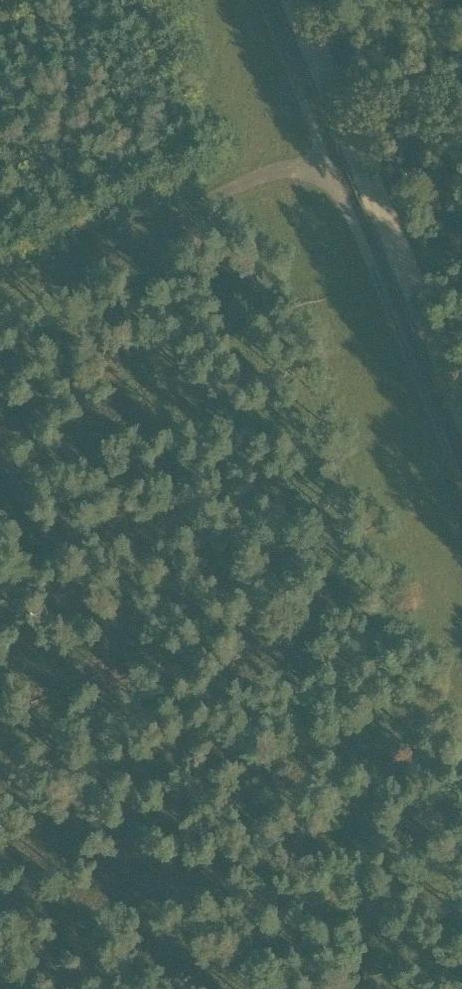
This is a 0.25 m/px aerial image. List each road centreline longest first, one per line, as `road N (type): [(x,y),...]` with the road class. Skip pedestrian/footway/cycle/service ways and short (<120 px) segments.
road 1 (track): [(265,0),(461,473)]
road 2 (track): [(0,311),(339,174)]
road 3 (track): [(358,146),(461,398)]
road 4 (track): [(296,0),(358,146)]

